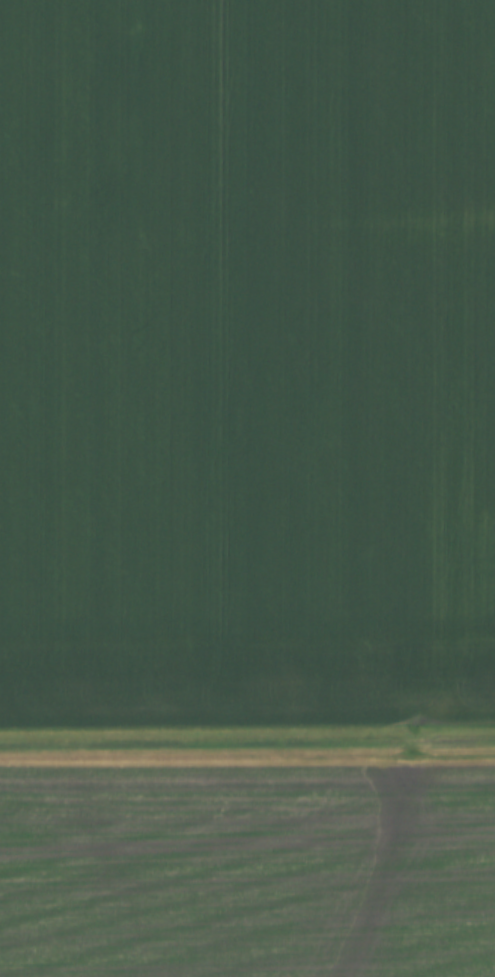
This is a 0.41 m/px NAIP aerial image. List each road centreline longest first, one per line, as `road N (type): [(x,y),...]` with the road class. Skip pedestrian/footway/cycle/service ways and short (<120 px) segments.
road 1 (residential): [(494,754),(0,756)]

